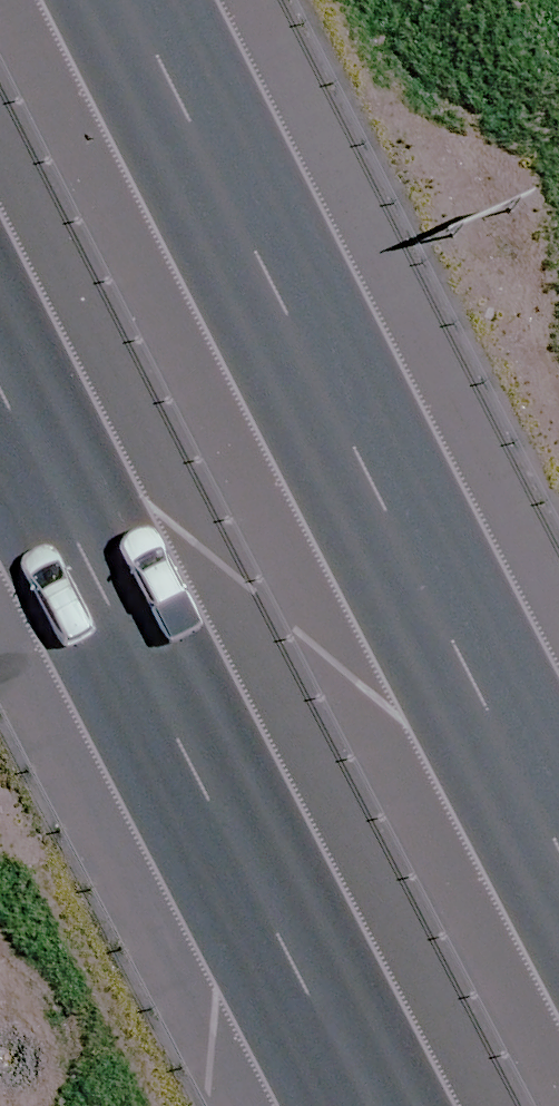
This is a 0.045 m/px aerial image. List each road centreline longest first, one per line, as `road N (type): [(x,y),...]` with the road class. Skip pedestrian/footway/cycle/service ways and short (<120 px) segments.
road 1 (motorway): [(414,1105),(0,269)]
road 2 (motorway): [(152,0),(558,787)]

